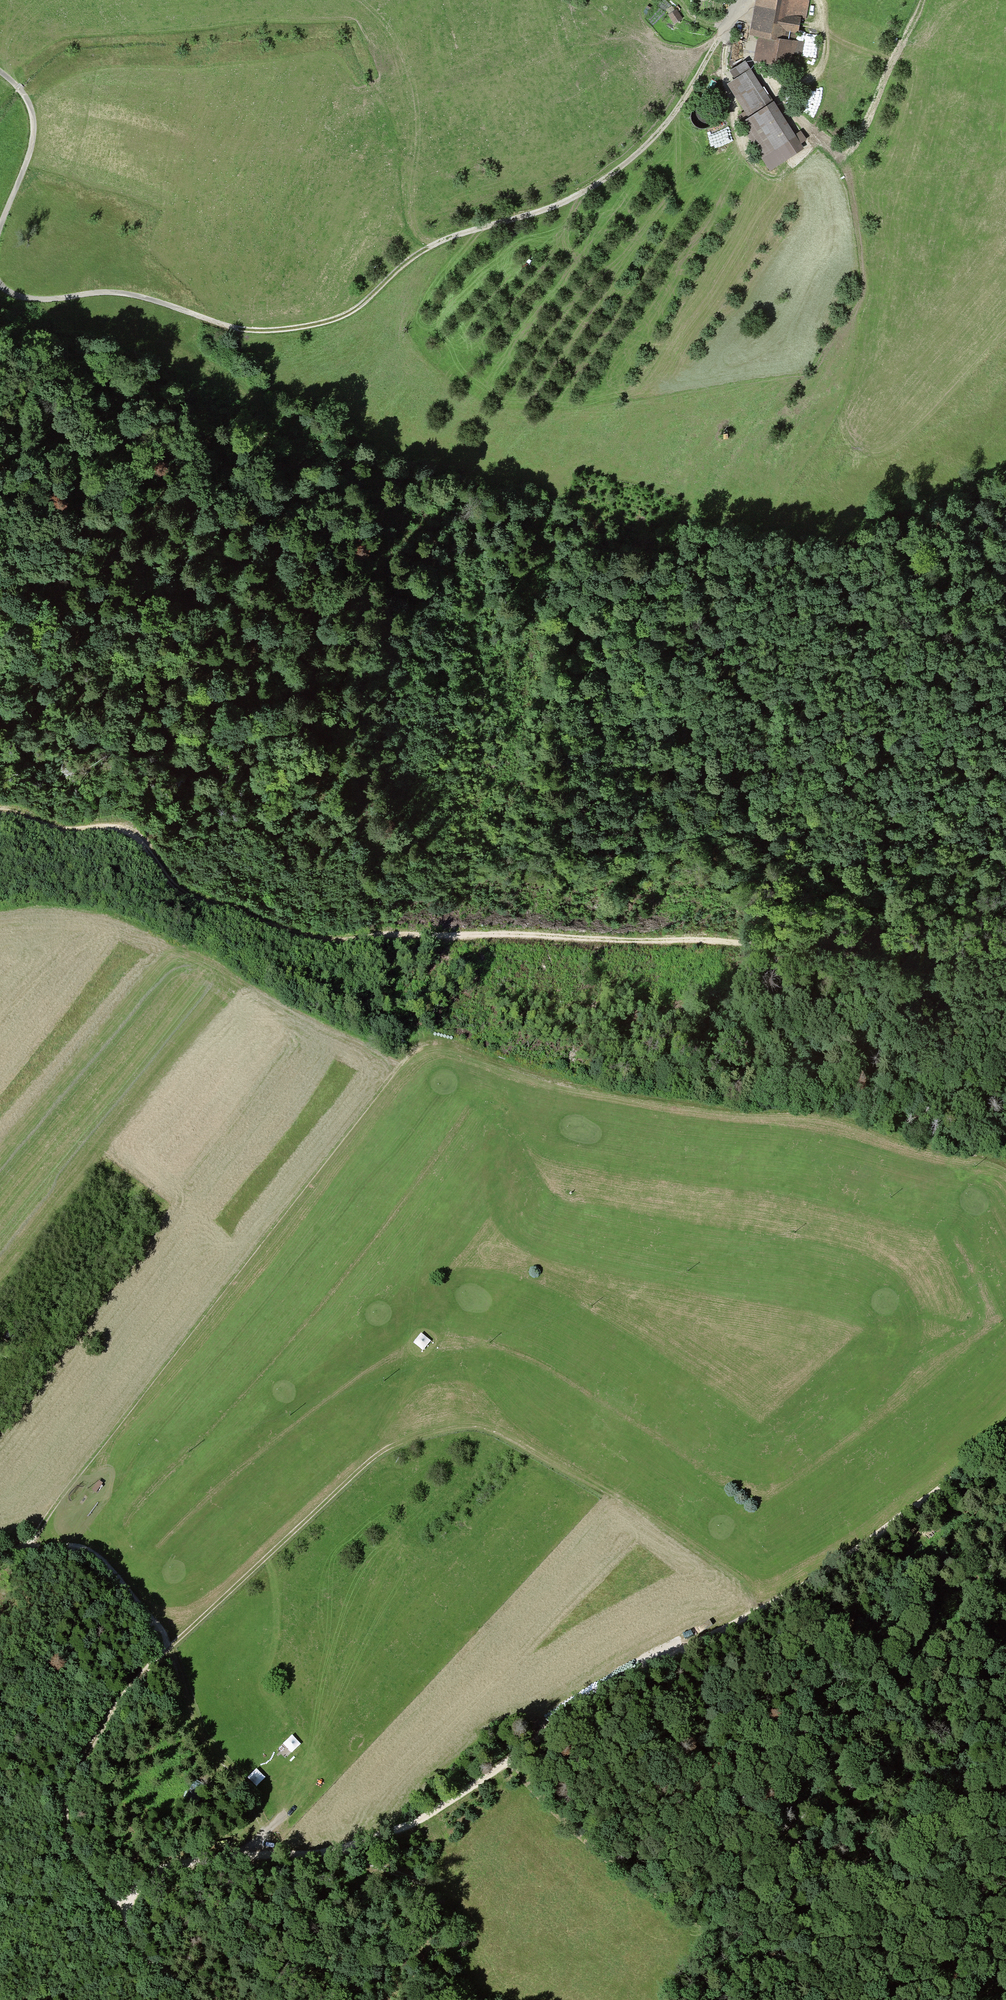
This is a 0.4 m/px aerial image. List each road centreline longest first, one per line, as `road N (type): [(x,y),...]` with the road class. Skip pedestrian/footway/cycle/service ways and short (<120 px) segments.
road 1 (track): [(196,1999),(127,1923),(132,1891),(149,1873),(176,1860),(290,1857),(411,1831),(572,1712),(759,1610),(914,1508),(1005,1432)]
road 2 (track): [(1005,1165),(837,1112),(575,1085),(443,1044),(366,1040),(270,1006),(124,919),(0,914)]
road 3 (track): [(0,811),(62,829),(106,826),(131,834),(194,898),(308,938),(854,939),(907,948),(1005,941)]
road 4 (track): [(255,1856),(269,1828),(241,1775),(204,1733),(169,1648),(395,1443),(471,1425),(534,1453),(622,1505),(759,1610)]
road 5 (track): [(736,0),(677,109),(621,167),(561,203),(429,247),(337,318),(246,329),(151,298),(98,292),(39,299),(0,283)]
road 6 (track): [(127,1923),(76,1852),(67,1798),(114,1708),(169,1648),(153,1619),(88,1550),(0,1553)]
road 7 (track): [(733,12),(751,20),(748,58),(771,94),(833,149),(851,150),(922,0)]
road 8 (track): [(876,1999),(791,1957),(687,1931)]
road 9 (track): [(1005,1855),(974,1899),(951,1987),(924,1999)]
road 10 (track): [(0,226),(33,122),(28,100),(0,71)]
road 11 (track): [(1005,718),(872,767)]

